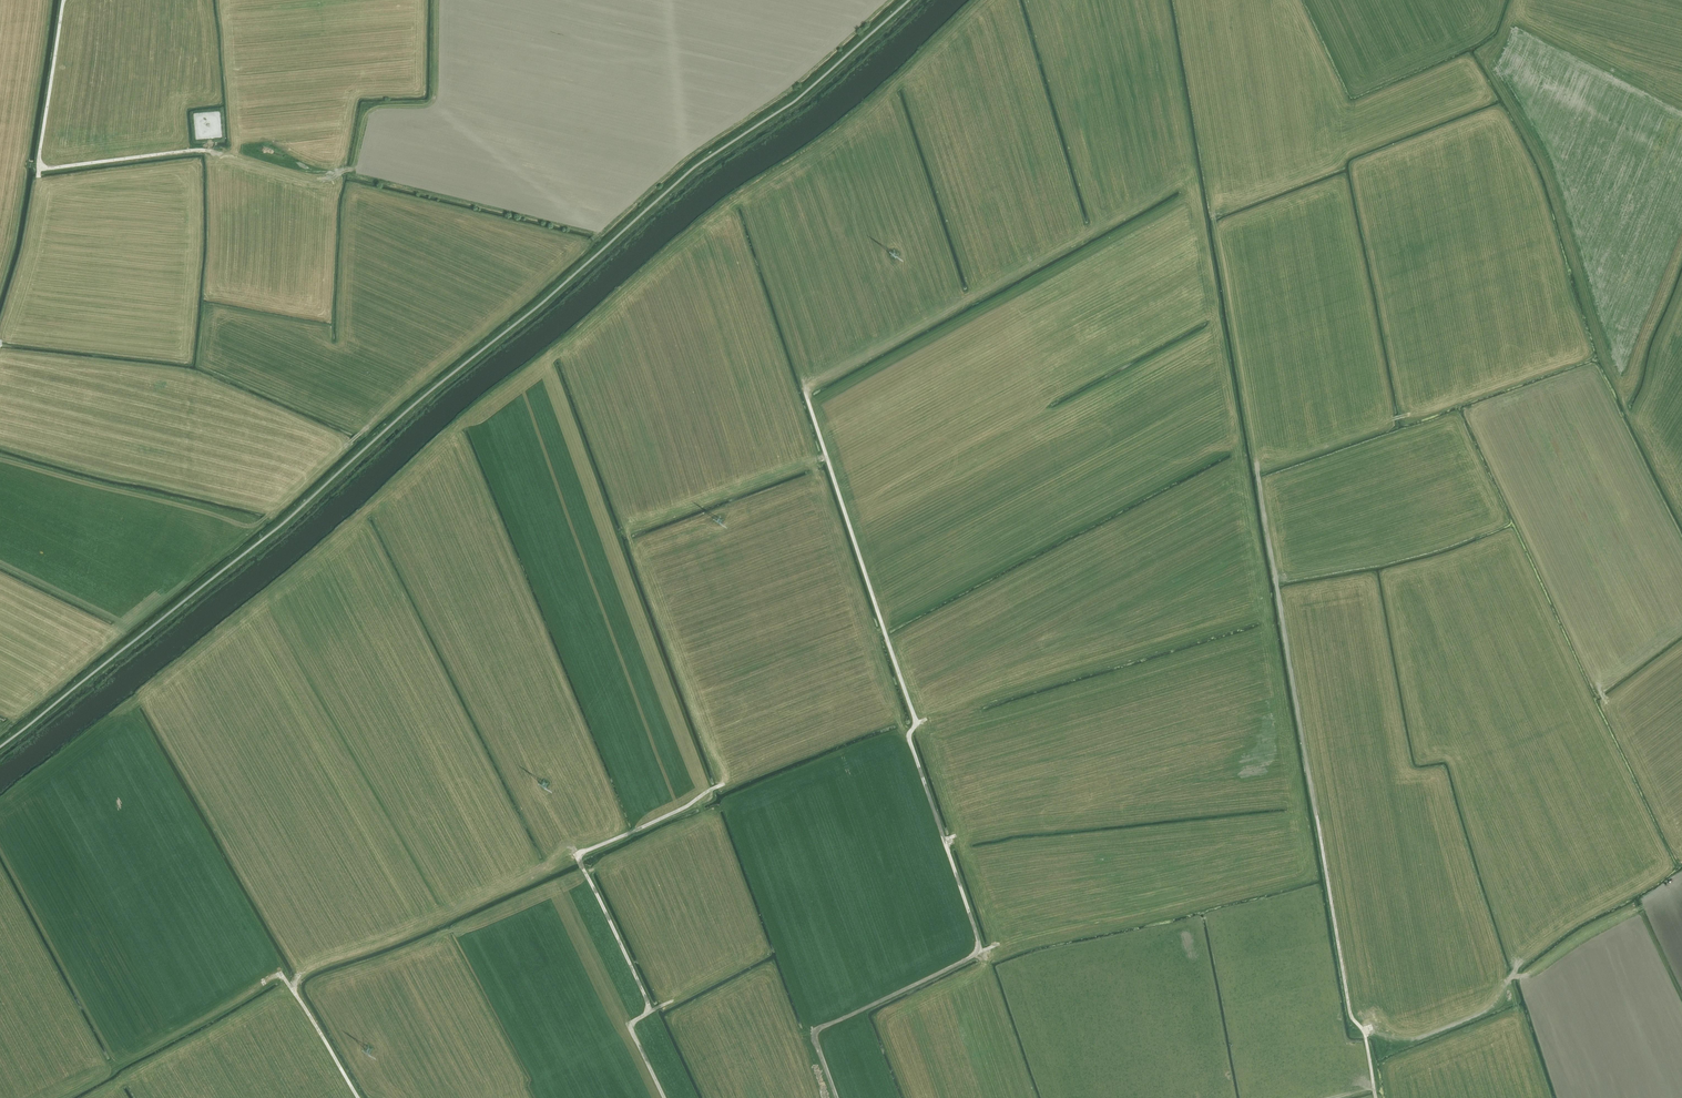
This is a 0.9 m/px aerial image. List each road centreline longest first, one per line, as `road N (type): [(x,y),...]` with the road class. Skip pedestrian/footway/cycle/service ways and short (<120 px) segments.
road 1 (track): [(837,1097),(816,1029),(980,951),(909,741),(915,717),(806,393)]
road 2 (track): [(664,1097),(631,1027),(651,1011),(578,857),(723,785)]
road 3 (track): [(65,0),(41,168),(202,150)]
road 4 (track): [(1376,1097),(1364,1031),(1350,1011),(1317,816)]
road 5 (track): [(358,1097),(280,972)]

